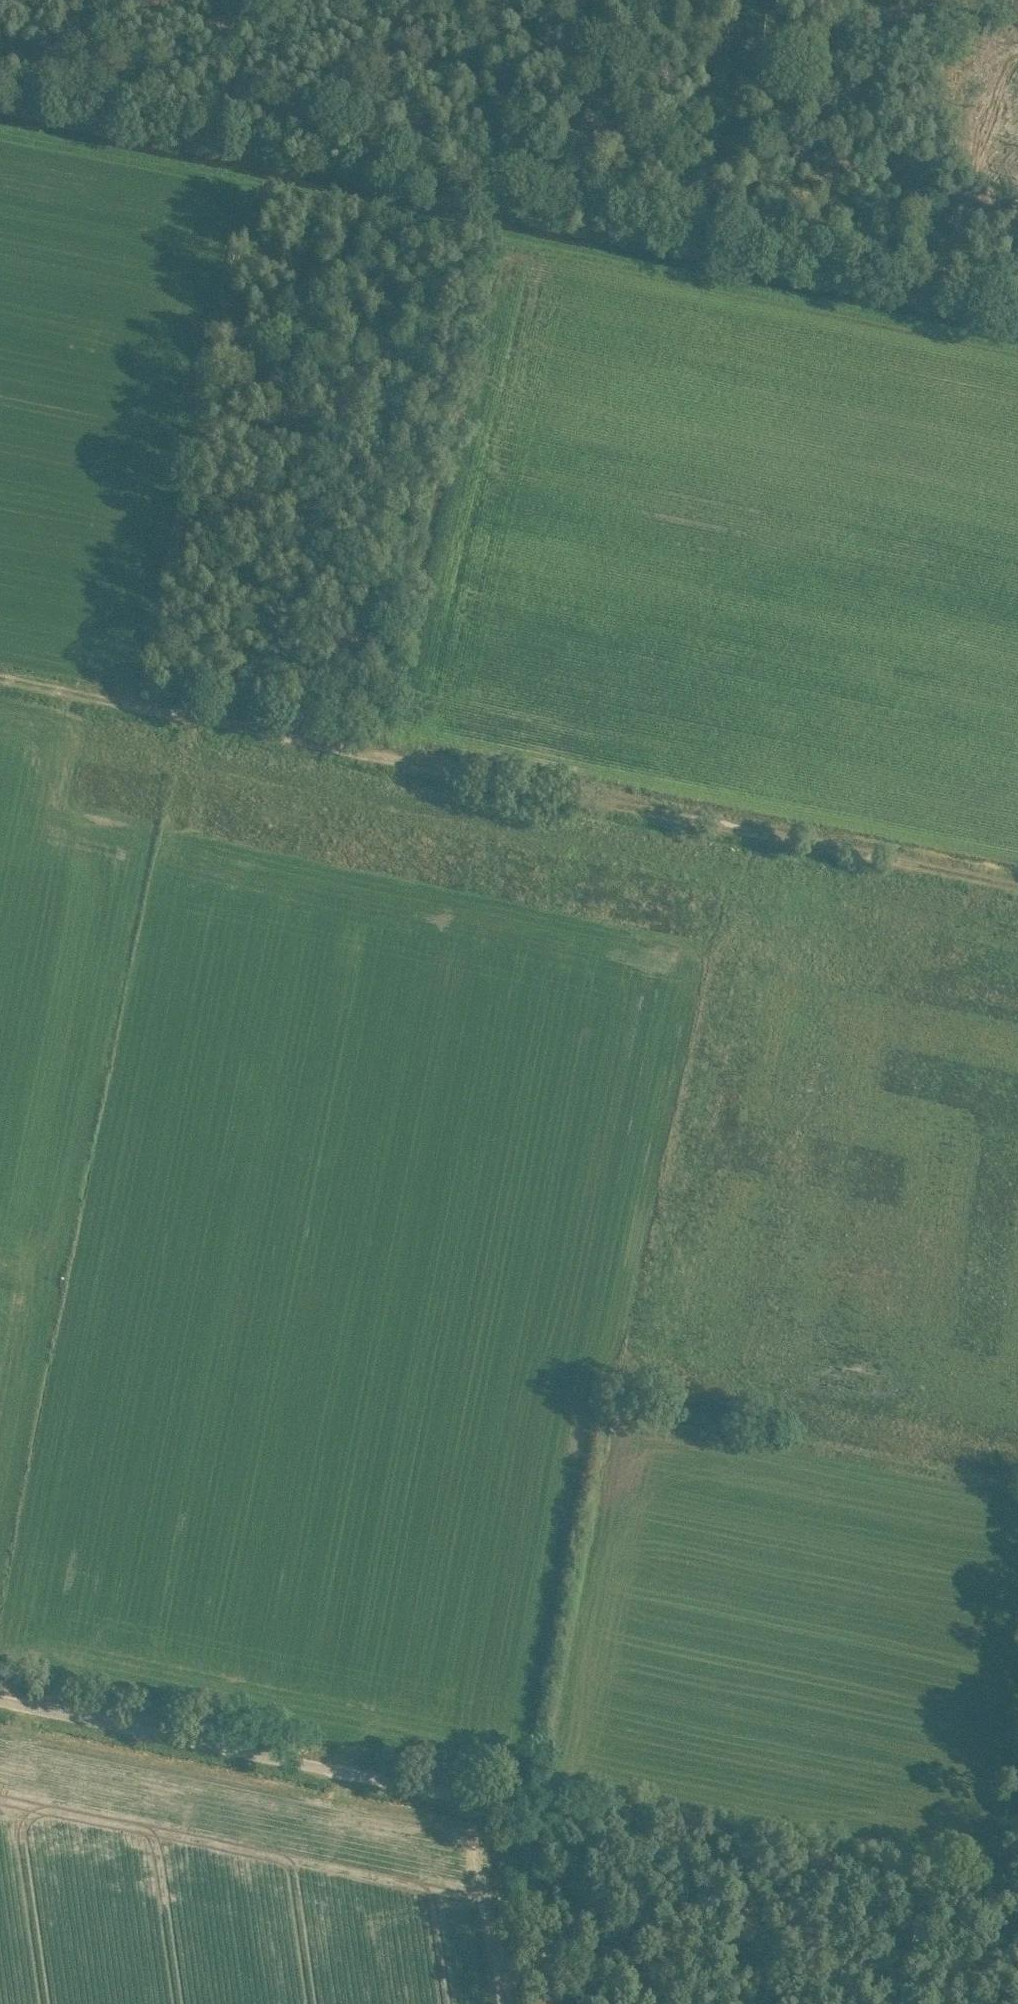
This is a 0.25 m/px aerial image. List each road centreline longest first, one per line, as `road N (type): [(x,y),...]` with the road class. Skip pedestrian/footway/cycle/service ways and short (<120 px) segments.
road 1 (unclassified): [(502,1820),(0,1713)]

